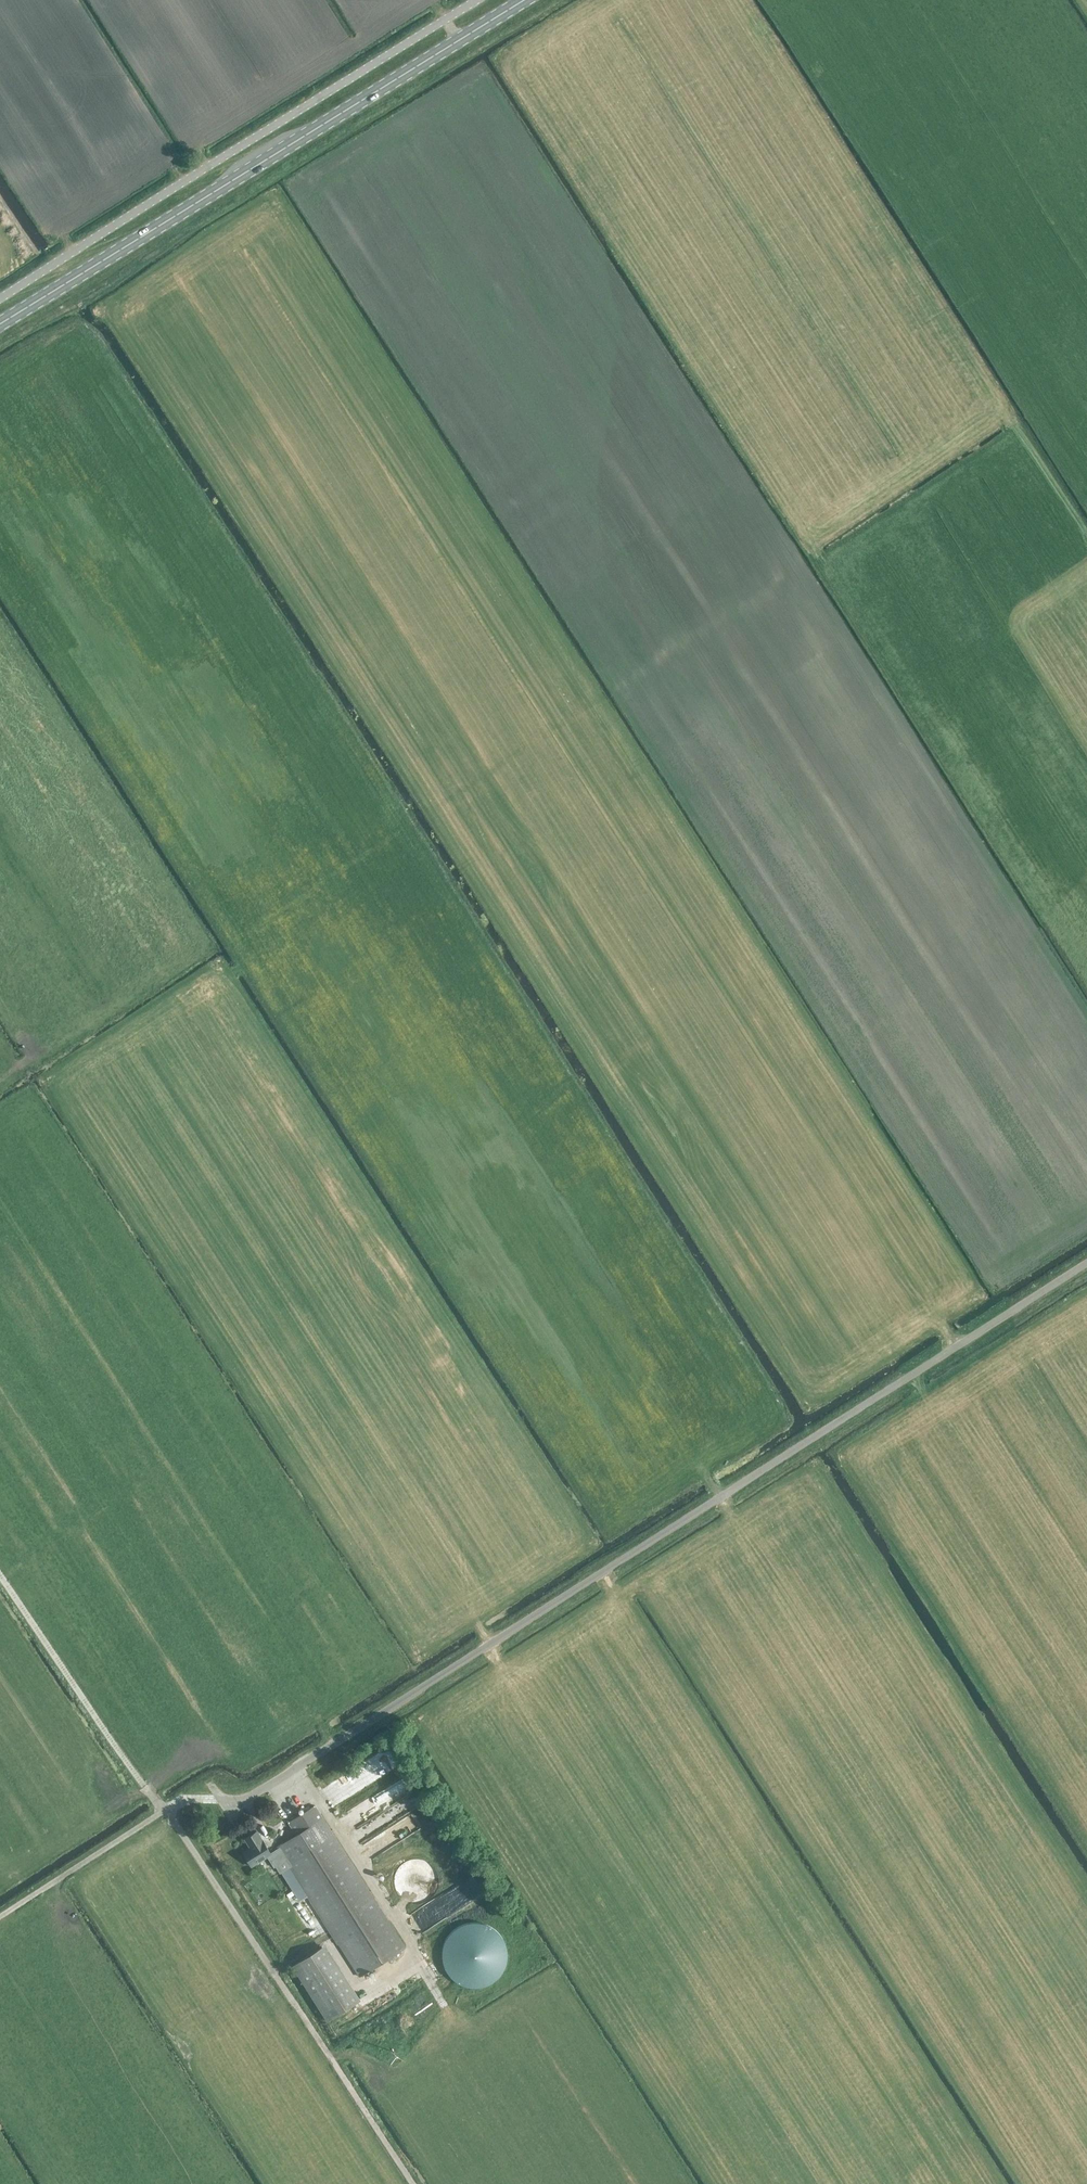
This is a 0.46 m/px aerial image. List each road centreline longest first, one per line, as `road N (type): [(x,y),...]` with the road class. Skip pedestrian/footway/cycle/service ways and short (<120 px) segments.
road 1 (unclassified): [(238,1803),(1086,1264)]
road 2 (track): [(412,2183),(211,1874),(0,1575)]
road 3 (primary): [(0,324),(523,0)]
road 4 (unclassified): [(0,299),(480,0)]

